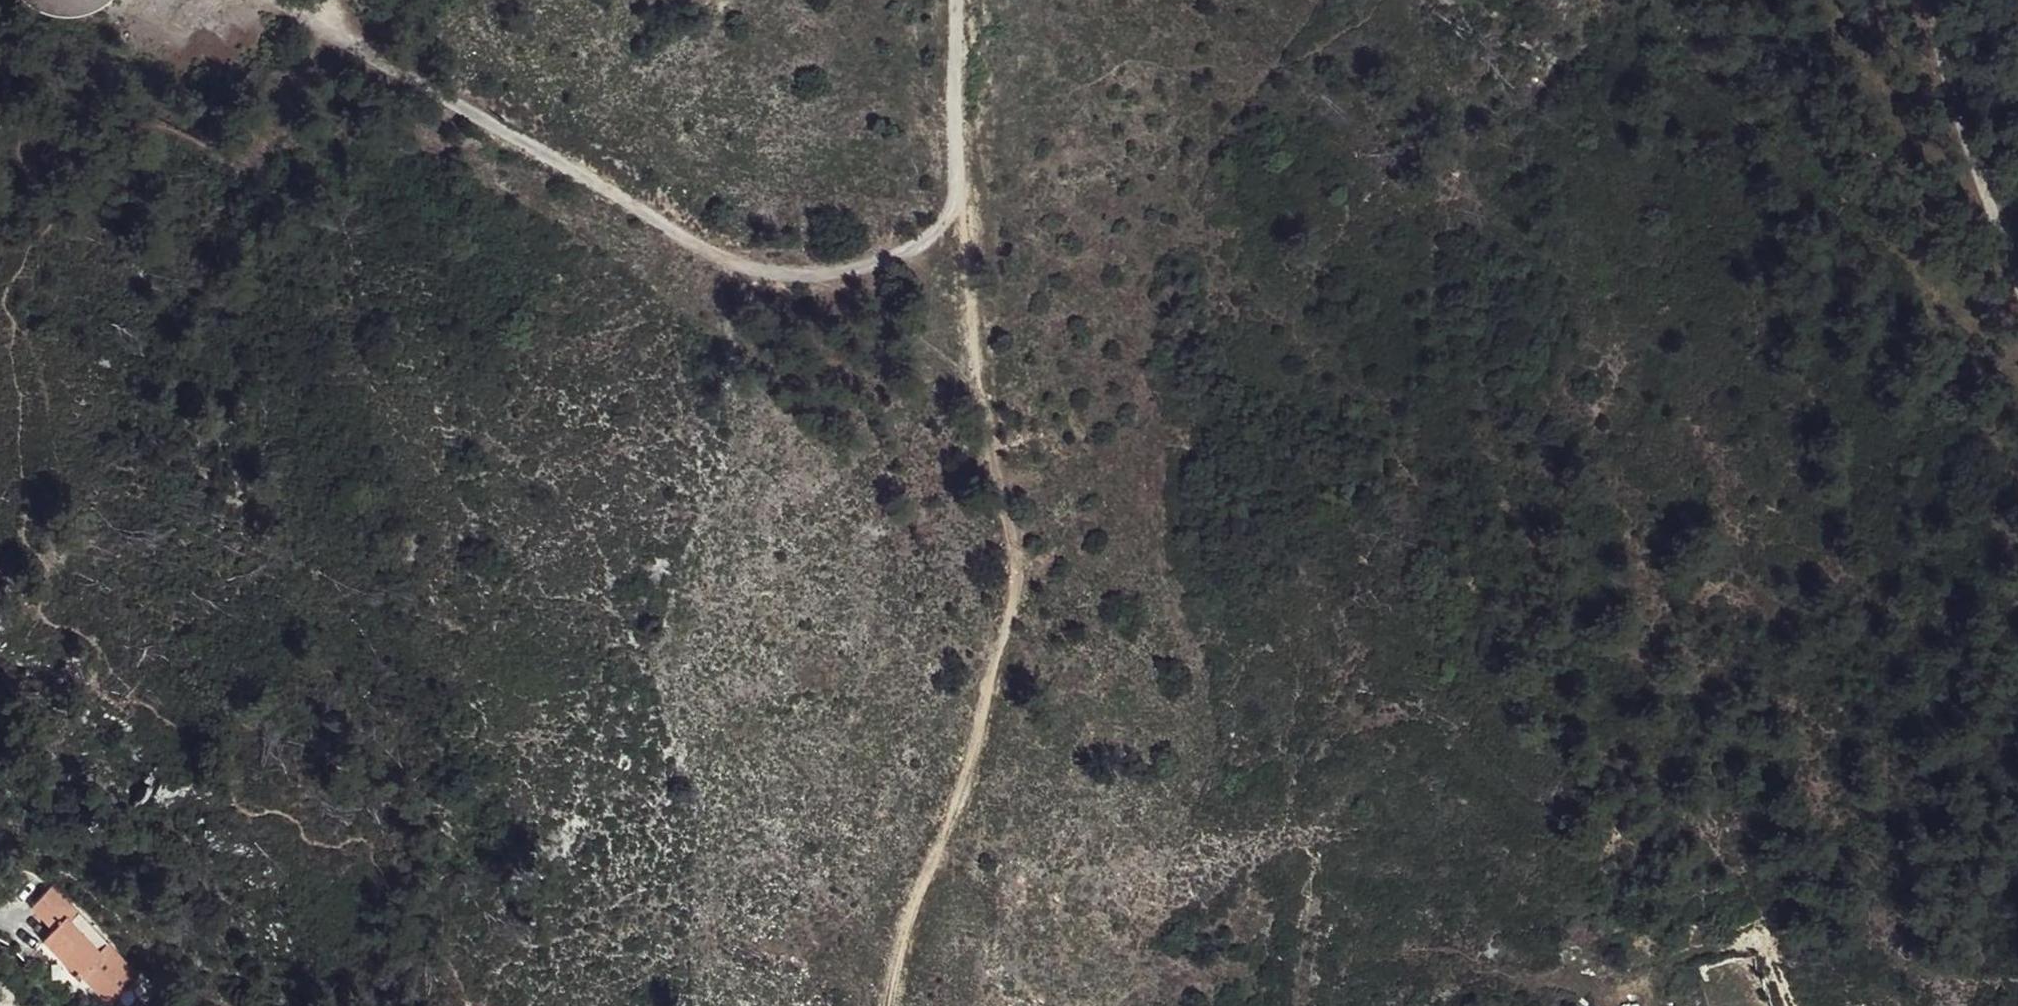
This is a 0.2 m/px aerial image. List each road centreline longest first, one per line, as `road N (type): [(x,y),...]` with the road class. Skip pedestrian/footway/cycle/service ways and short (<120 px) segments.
road 1 (track): [(886,1005),(901,901),(960,784),(1019,566),(987,455),(954,193)]
road 2 (residential): [(2017,282),(1921,0)]

